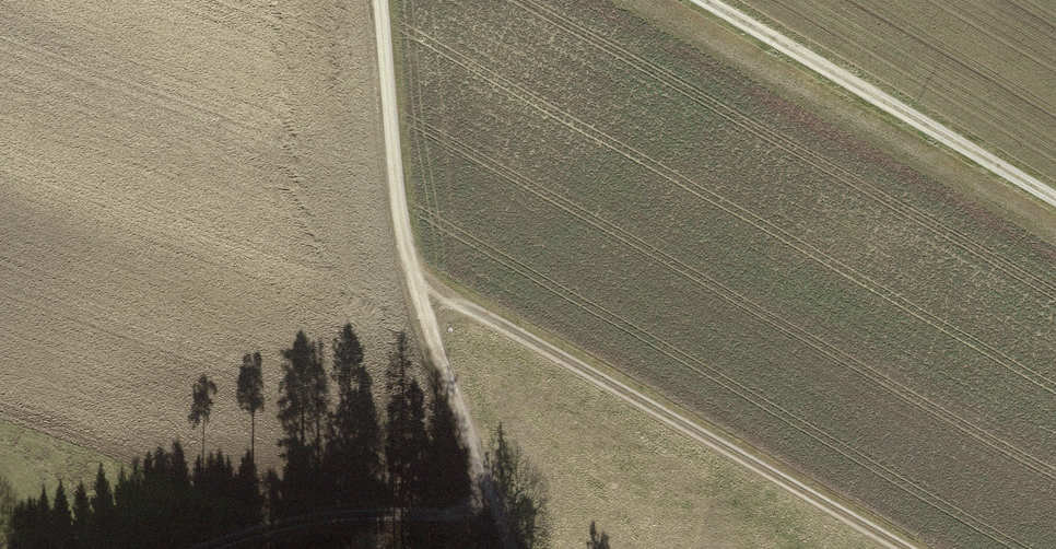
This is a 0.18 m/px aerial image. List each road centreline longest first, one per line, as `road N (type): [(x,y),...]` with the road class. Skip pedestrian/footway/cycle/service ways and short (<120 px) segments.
road 1 (track): [(511,548),(407,252),(379,0)]
road 2 (track): [(908,548),(414,279)]
road 3 (track): [(1055,201),(695,0)]
road 4 (track): [(501,525),(408,517),(315,521),(210,548)]

